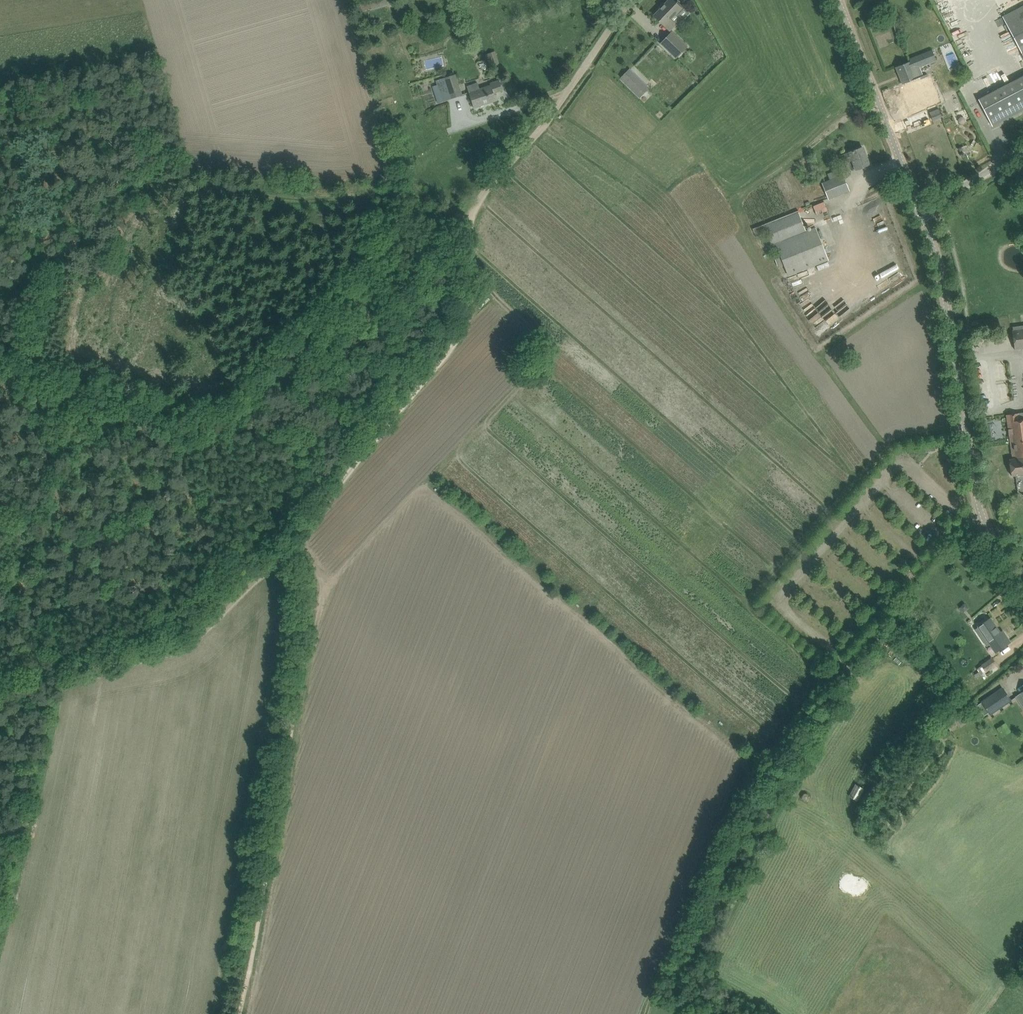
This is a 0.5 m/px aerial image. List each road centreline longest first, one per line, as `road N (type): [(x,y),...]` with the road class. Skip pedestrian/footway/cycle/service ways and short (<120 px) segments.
road 1 (track): [(631,0),(468,215),(471,304),(459,334),(301,538)]
road 2 (track): [(301,538),(304,669),(241,1013)]
road 3 (unclassified): [(1022,588),(978,507),(944,281),(923,211)]
road 4 (track): [(356,460),(178,411),(3,377)]
road 5 (track): [(301,538),(173,654),(39,675)]
road 6 (unclassified): [(923,211),(838,0)]

